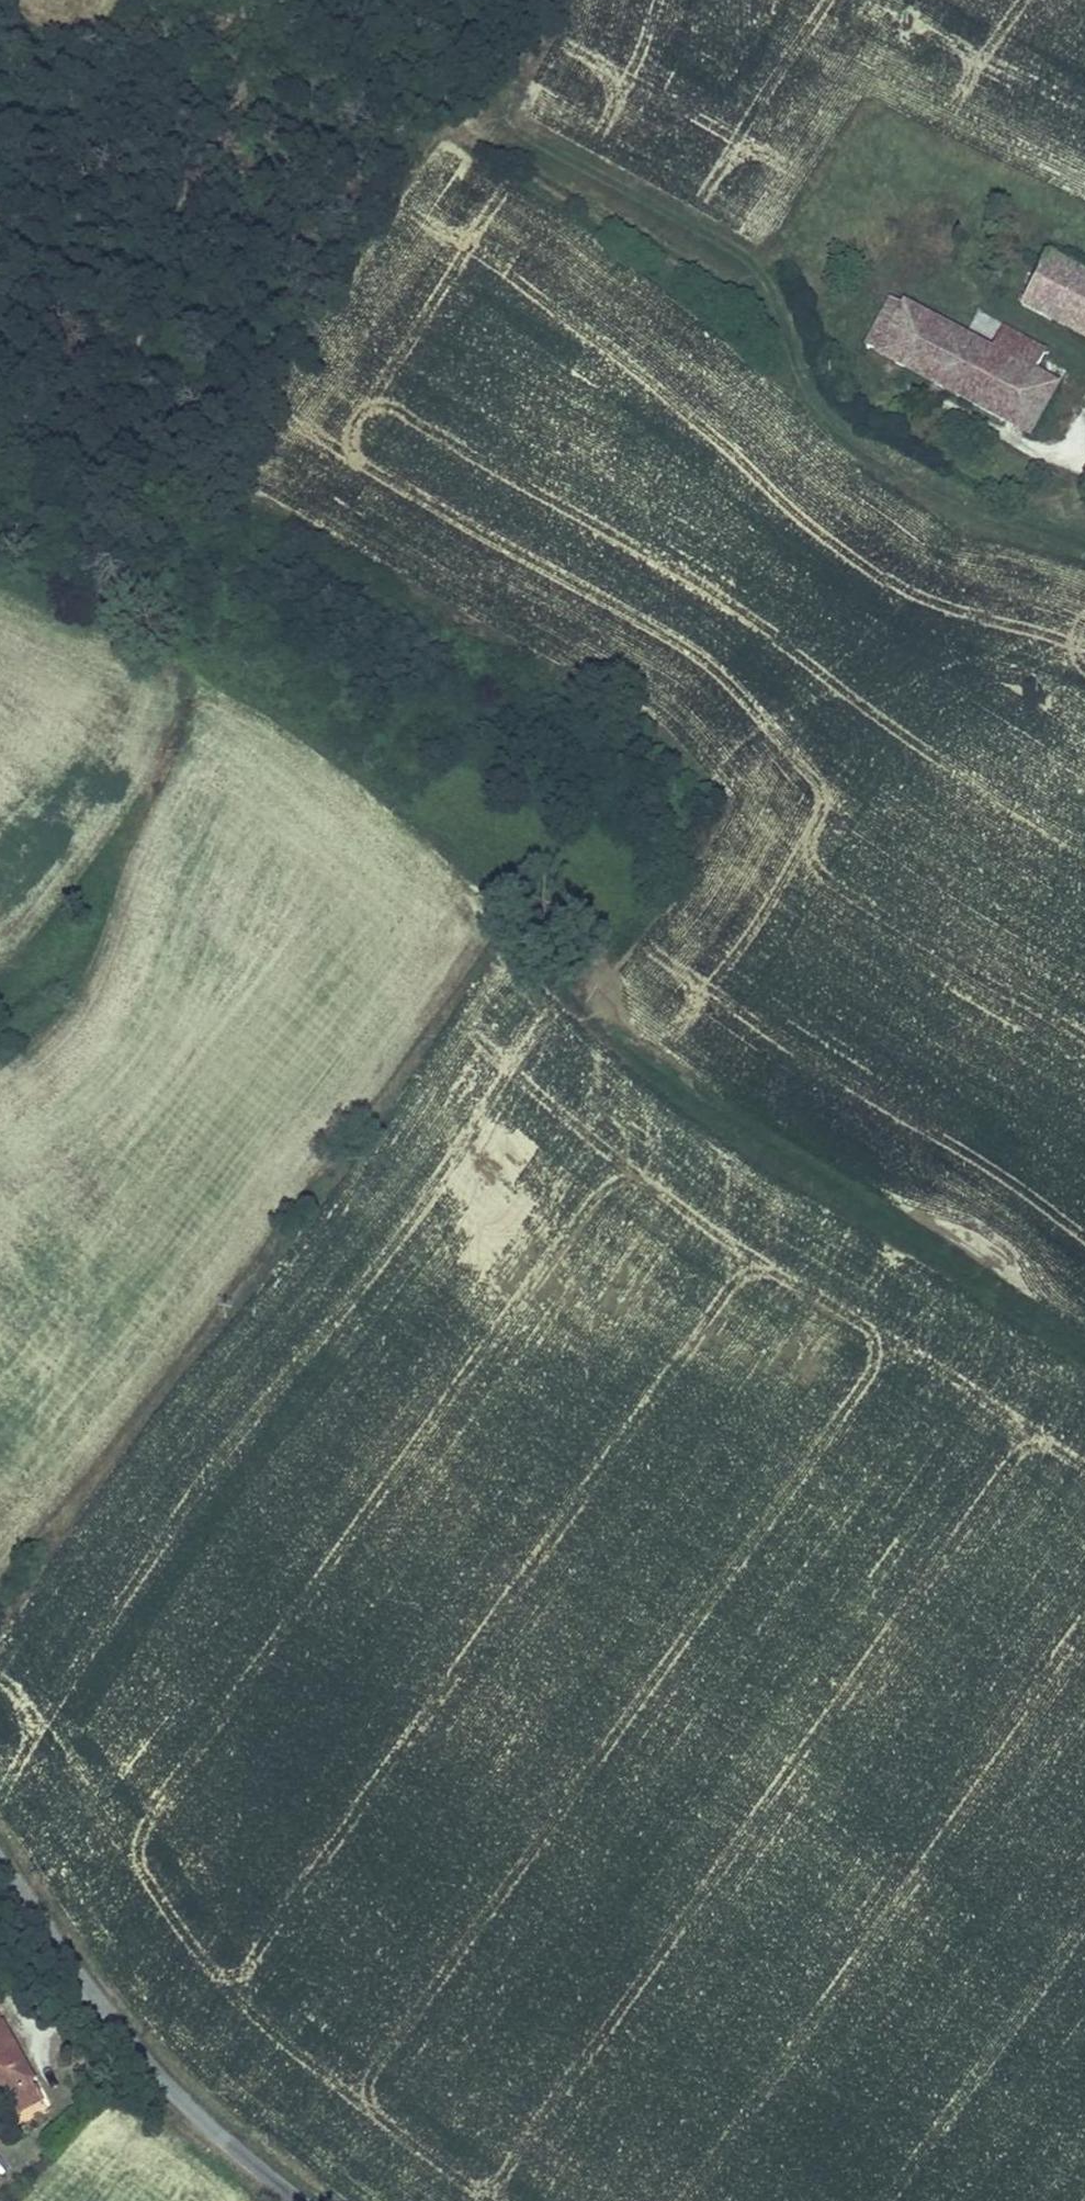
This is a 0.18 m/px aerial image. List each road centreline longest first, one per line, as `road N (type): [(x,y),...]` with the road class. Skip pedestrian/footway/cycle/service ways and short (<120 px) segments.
road 1 (track): [(1084,547),(976,514),(849,439),(815,403),(787,329),(734,262),(635,201),(483,125),(401,0)]
road 2 (unclassified): [(0,1867),(127,2048),(293,2200)]

